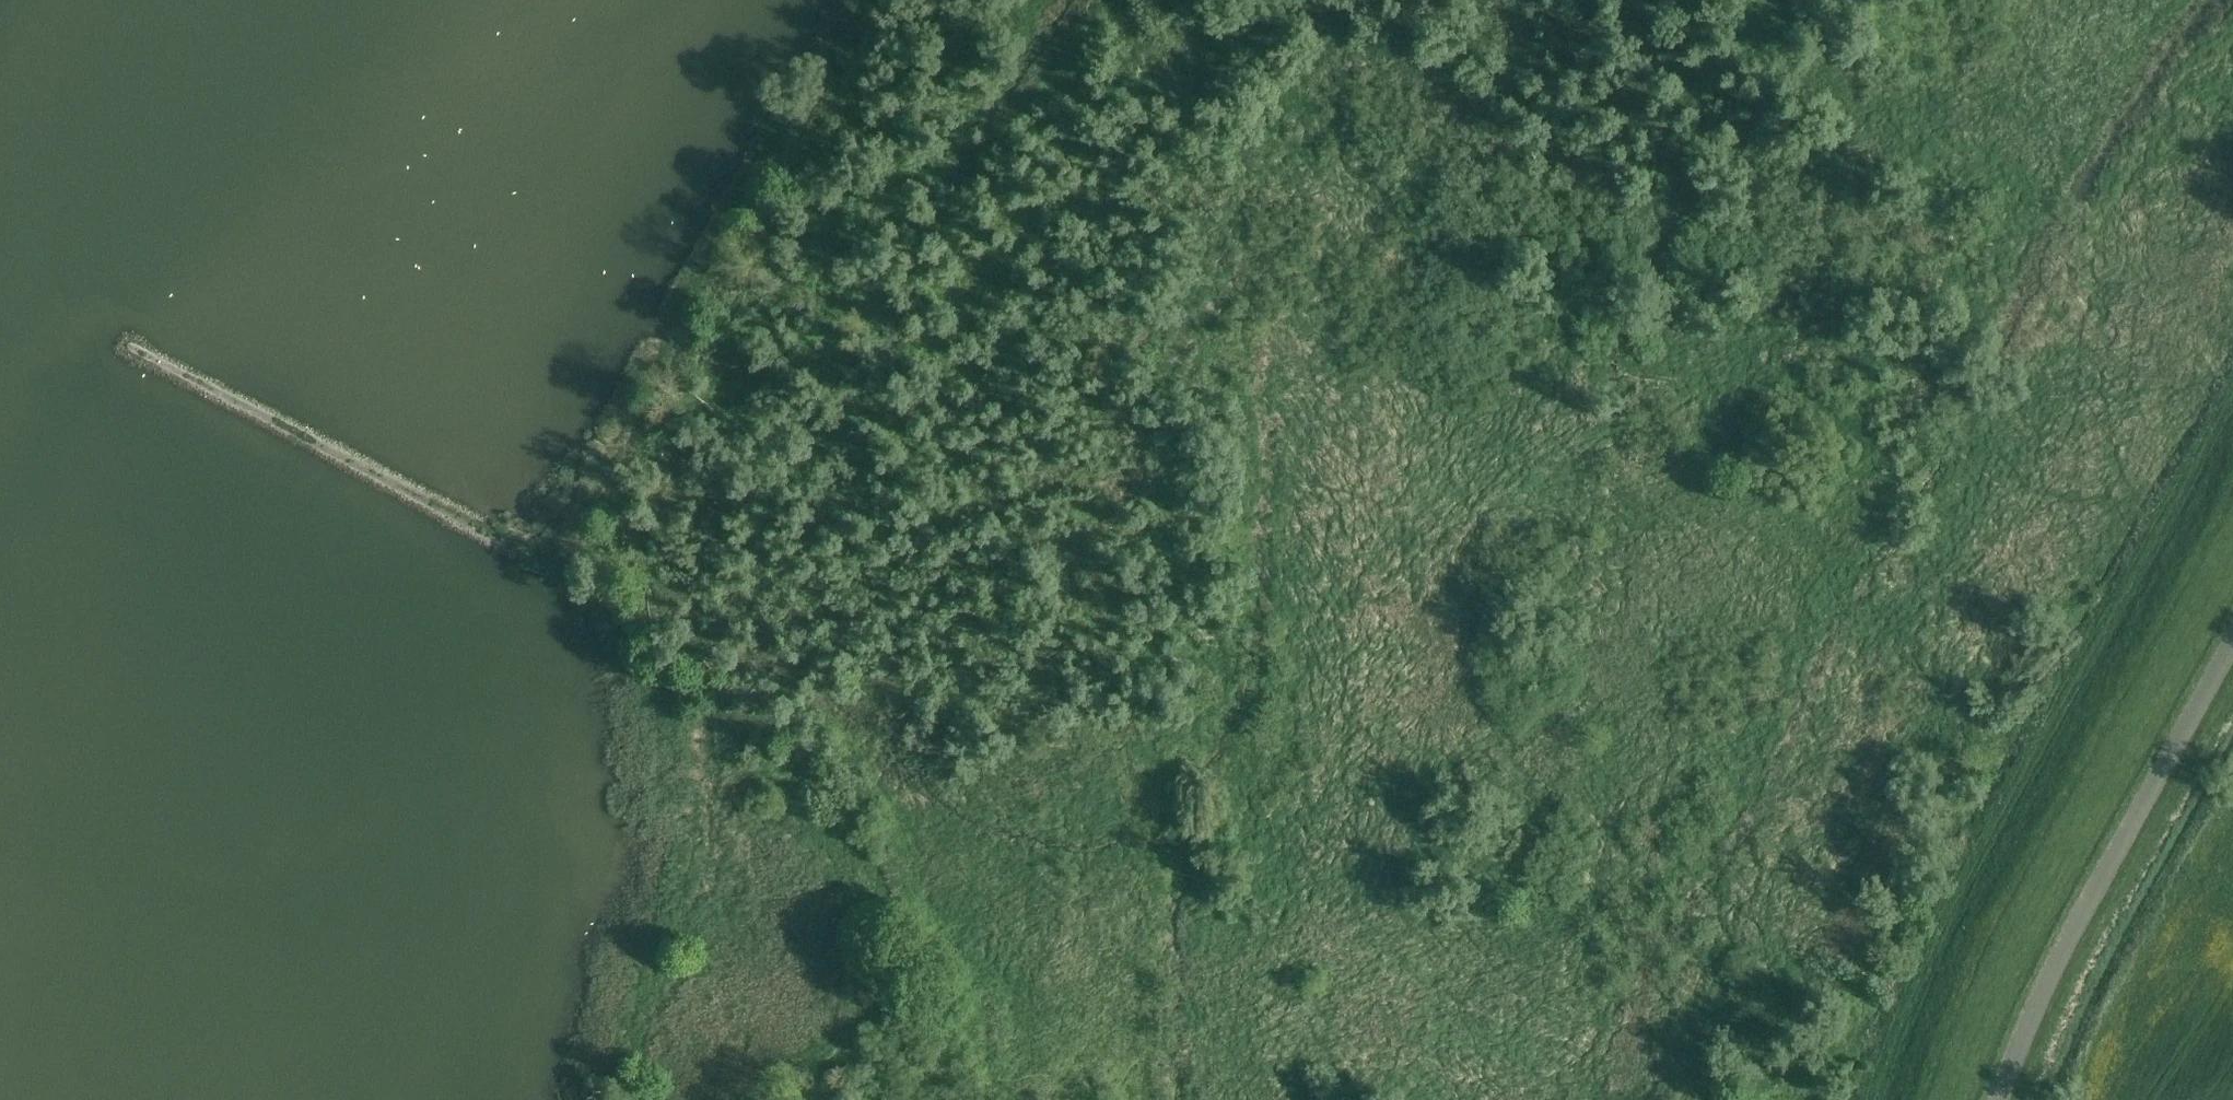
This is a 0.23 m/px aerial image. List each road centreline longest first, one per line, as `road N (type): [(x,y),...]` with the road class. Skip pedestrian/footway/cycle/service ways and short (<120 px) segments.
road 1 (unclassified): [(2001,1099),(2051,980),(2232,643)]

